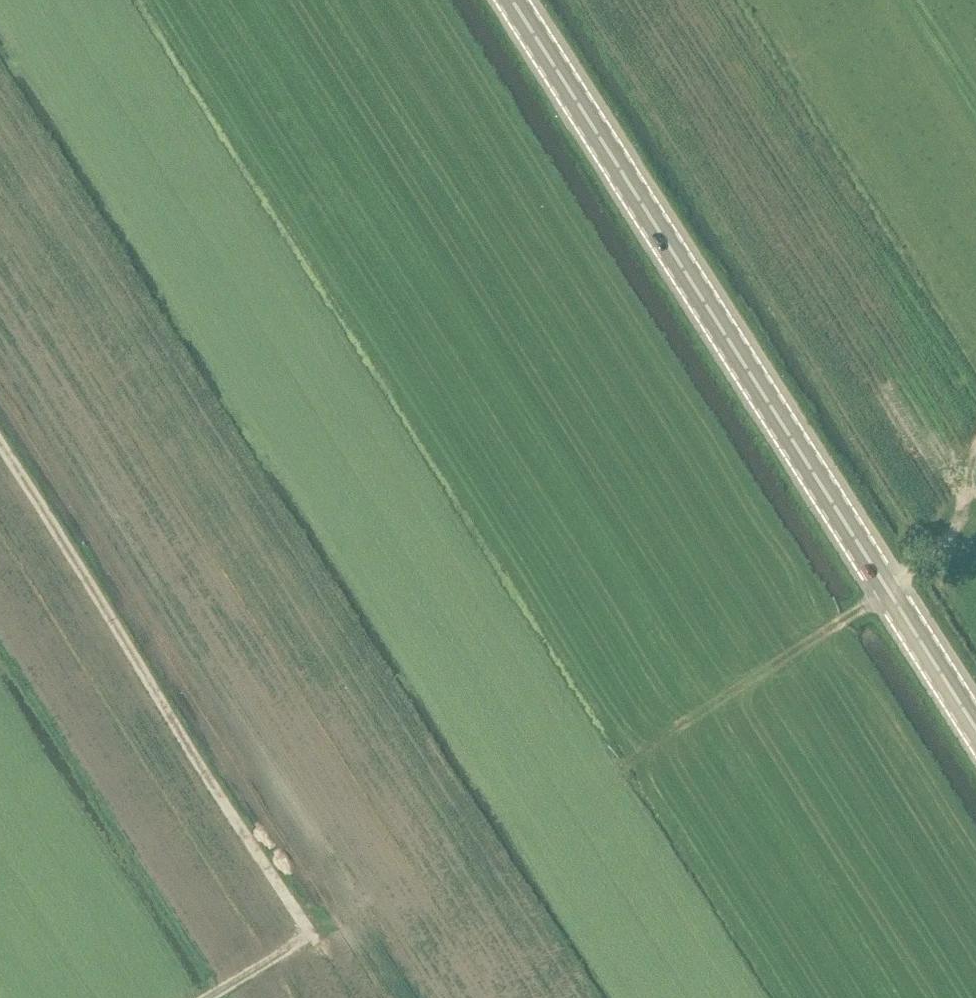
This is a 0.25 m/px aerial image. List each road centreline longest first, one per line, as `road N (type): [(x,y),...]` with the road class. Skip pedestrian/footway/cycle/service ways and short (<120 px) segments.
road 1 (secondary): [(975,726),(514,0)]
road 2 (track): [(209,997),(310,934),(0,446)]

